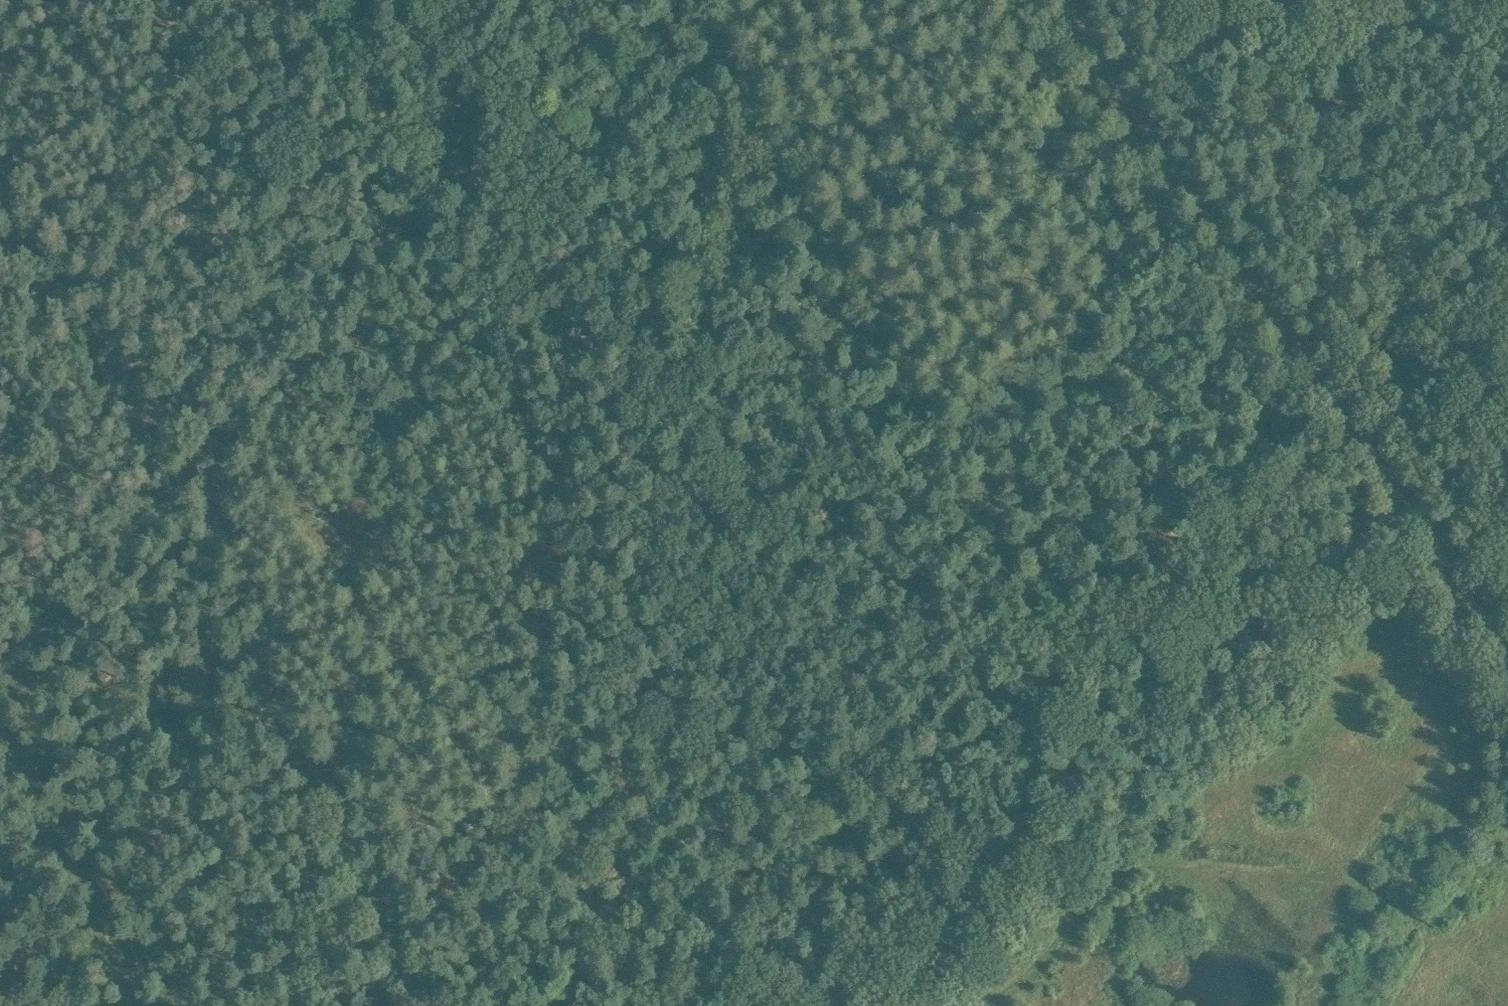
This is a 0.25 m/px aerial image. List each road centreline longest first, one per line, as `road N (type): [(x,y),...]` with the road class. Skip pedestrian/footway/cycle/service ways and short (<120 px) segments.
road 1 (track): [(701,0),(1070,653),(997,754),(919,802)]
road 2 (track): [(1351,429),(1507,310)]

